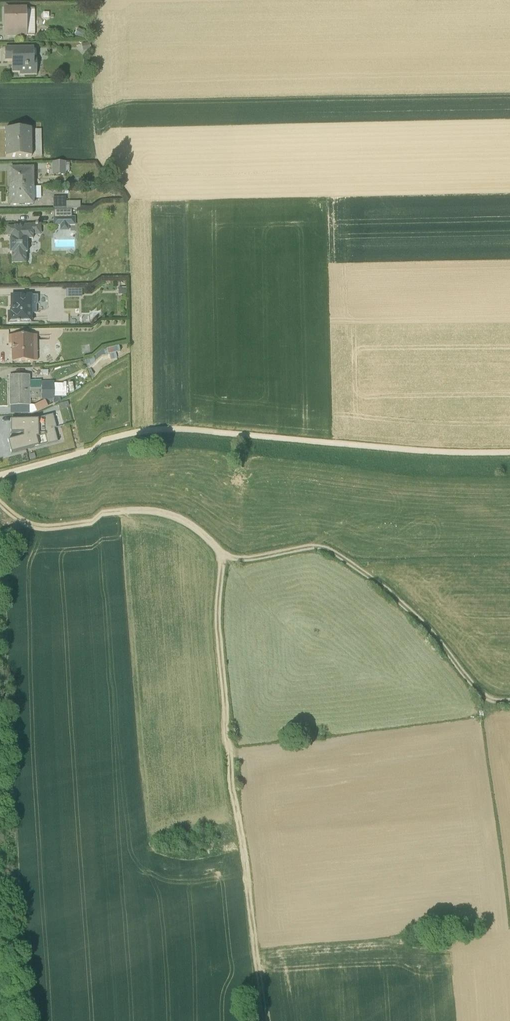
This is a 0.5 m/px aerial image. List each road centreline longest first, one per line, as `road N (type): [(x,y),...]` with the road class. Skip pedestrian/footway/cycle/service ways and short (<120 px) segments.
road 1 (track): [(0,504),(35,526),(168,521),(226,563),(311,554),(338,561),(409,613),(489,702),(509,702)]
road 2 (unclassified): [(509,456),(170,436),(0,474)]
road 3 (track): [(226,563),(219,634),(264,1020)]

